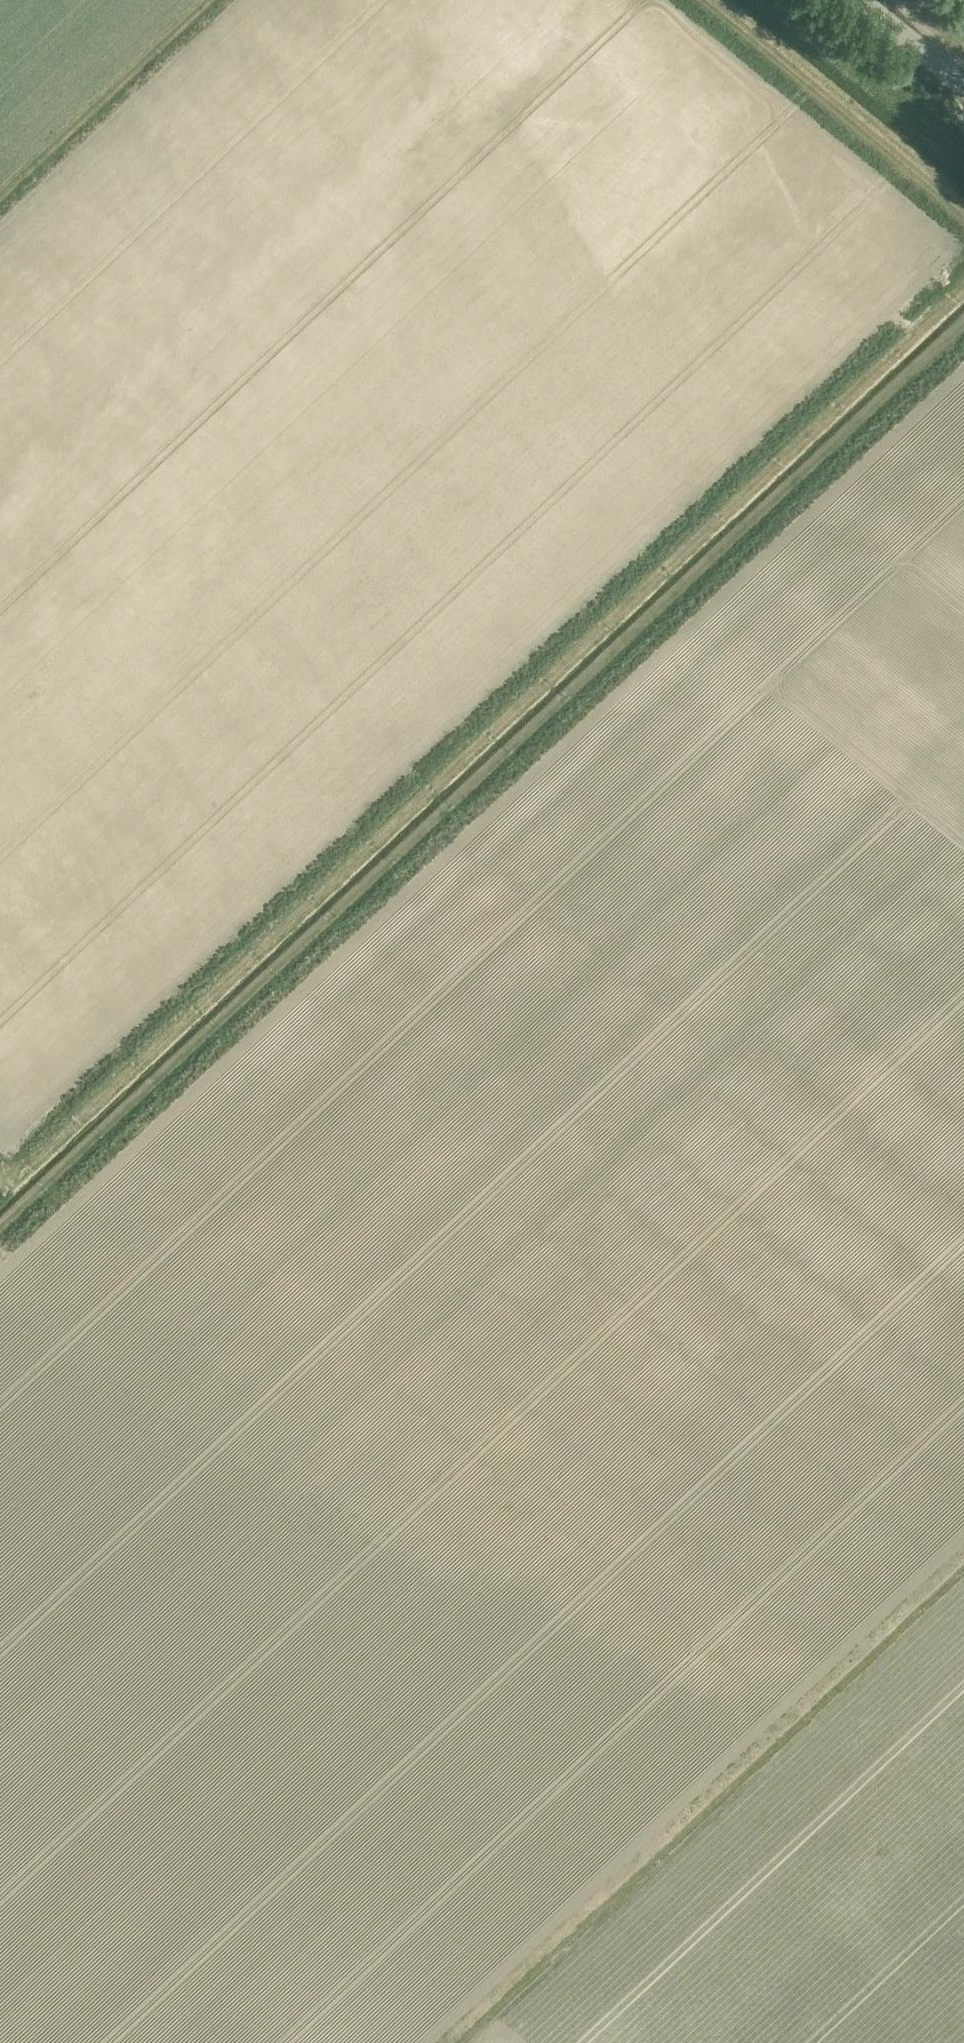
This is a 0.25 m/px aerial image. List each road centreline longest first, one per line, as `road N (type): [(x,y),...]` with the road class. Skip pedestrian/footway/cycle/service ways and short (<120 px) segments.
road 1 (unclassified): [(963,99),(843,0)]

